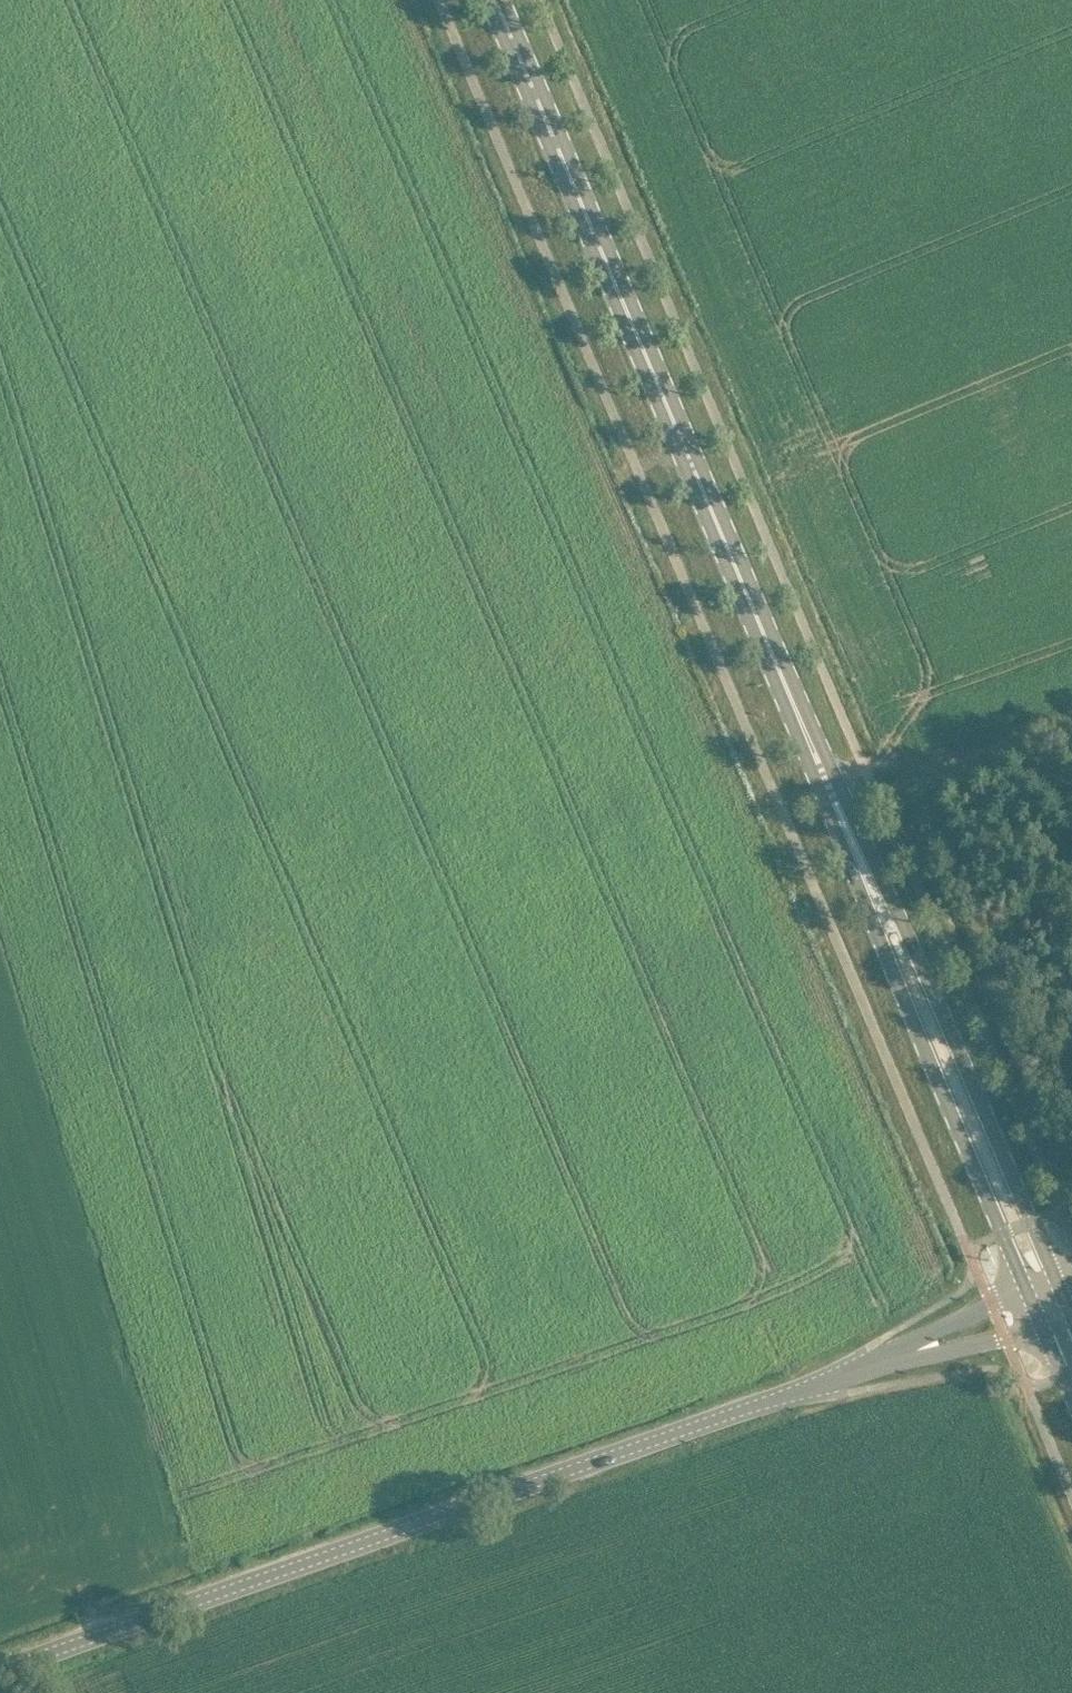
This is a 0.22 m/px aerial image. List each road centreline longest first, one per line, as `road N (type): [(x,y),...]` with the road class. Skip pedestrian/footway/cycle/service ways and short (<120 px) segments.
road 1 (primary): [(1047,1301),(495,0)]
road 2 (unclassified): [(0,1671),(1047,1301)]

